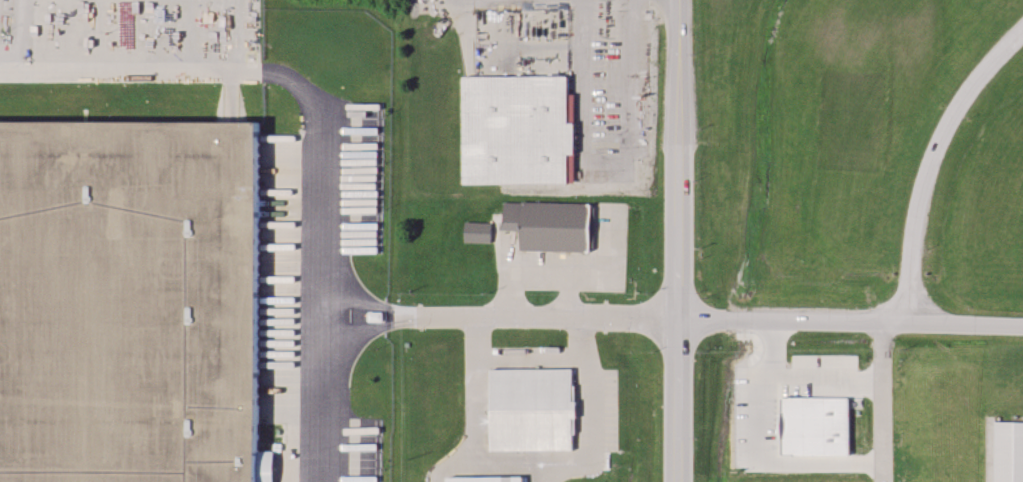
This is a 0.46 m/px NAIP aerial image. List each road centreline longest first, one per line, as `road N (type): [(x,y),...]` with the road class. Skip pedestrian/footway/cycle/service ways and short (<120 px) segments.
road 1 (primary): [(678,0),(679,481)]
road 2 (residential): [(675,319),(1022,324)]
road 3 (residential): [(675,319),(478,314)]
road 4 (residential): [(881,322),(884,481)]

